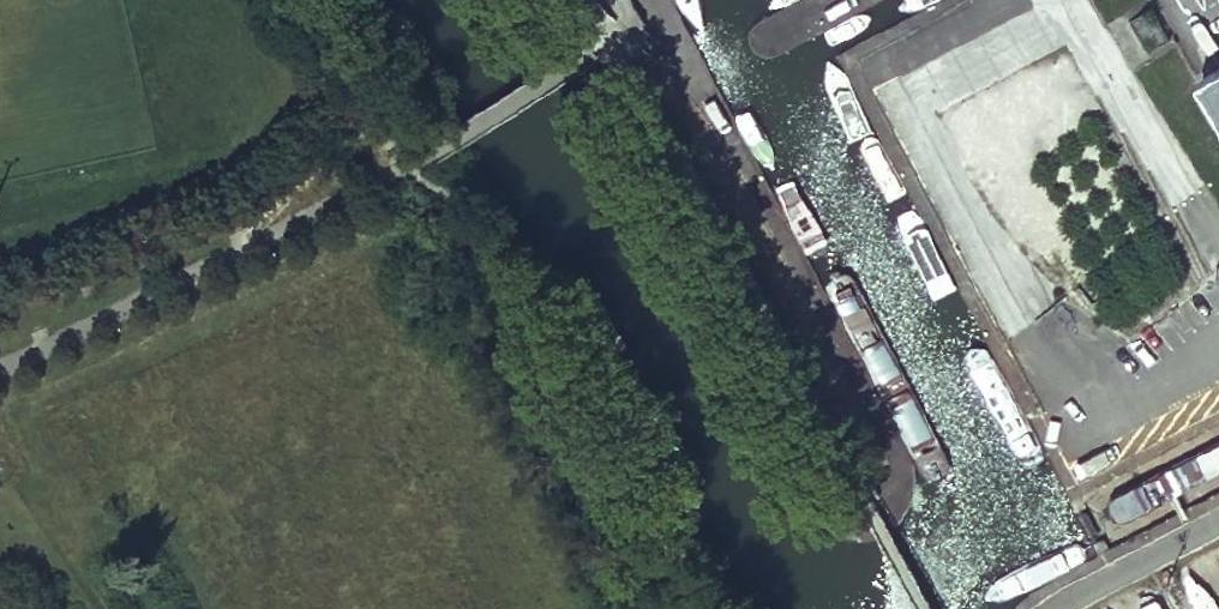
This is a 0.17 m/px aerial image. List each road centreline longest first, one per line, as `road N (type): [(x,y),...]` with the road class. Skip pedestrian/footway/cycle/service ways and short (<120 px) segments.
road 1 (track): [(501,255),(641,478),(709,608)]

